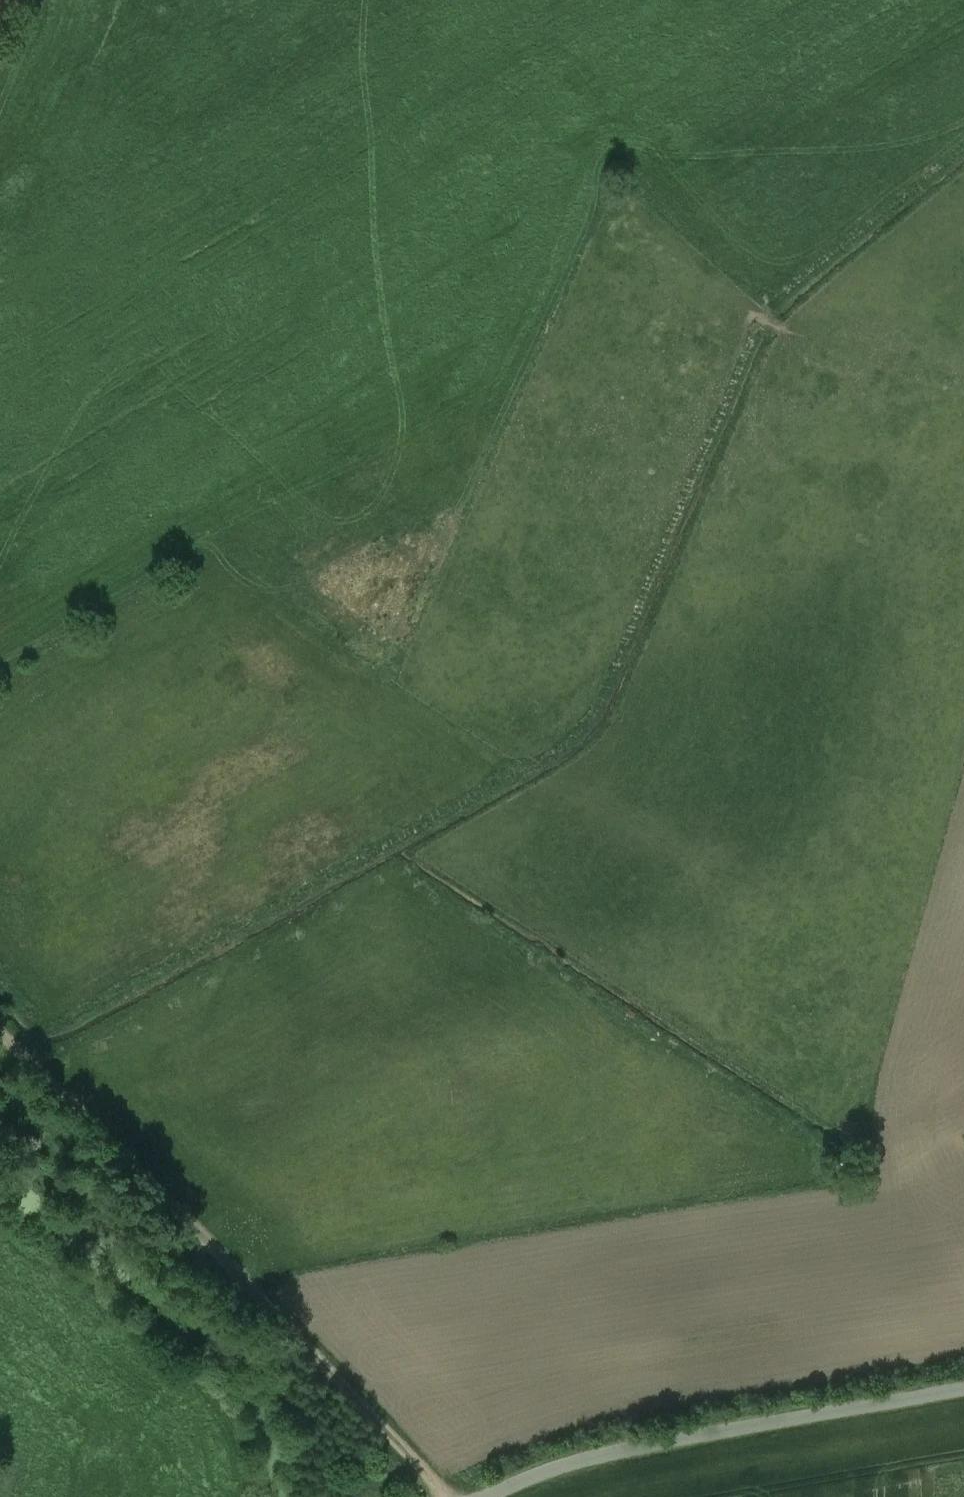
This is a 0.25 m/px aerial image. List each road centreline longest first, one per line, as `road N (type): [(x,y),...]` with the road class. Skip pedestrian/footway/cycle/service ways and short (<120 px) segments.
road 1 (track): [(441,1496),(0,1030)]
road 2 (unclassified): [(487,1496),(608,1452),(963,1390)]

